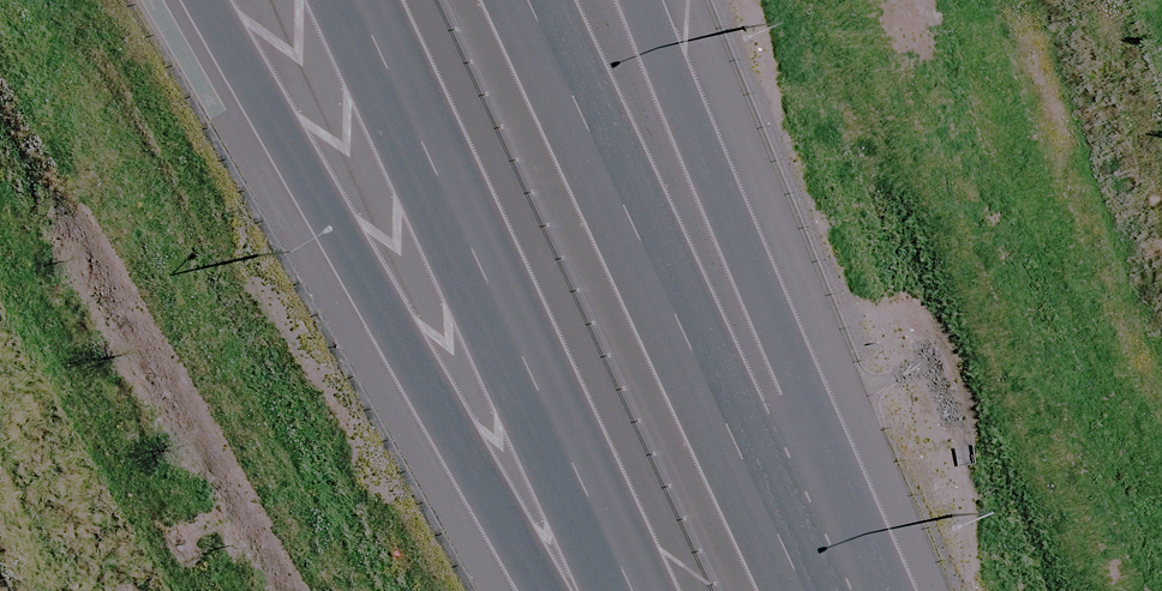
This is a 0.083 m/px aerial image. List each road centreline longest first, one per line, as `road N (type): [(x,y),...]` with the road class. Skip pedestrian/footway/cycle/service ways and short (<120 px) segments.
road 1 (motorway): [(552,590),(206,0)]
road 2 (motorway): [(630,590),(353,0)]
road 3 (motorway): [(532,0),(809,590)]
road 4 (motorway): [(647,0),(889,590)]

